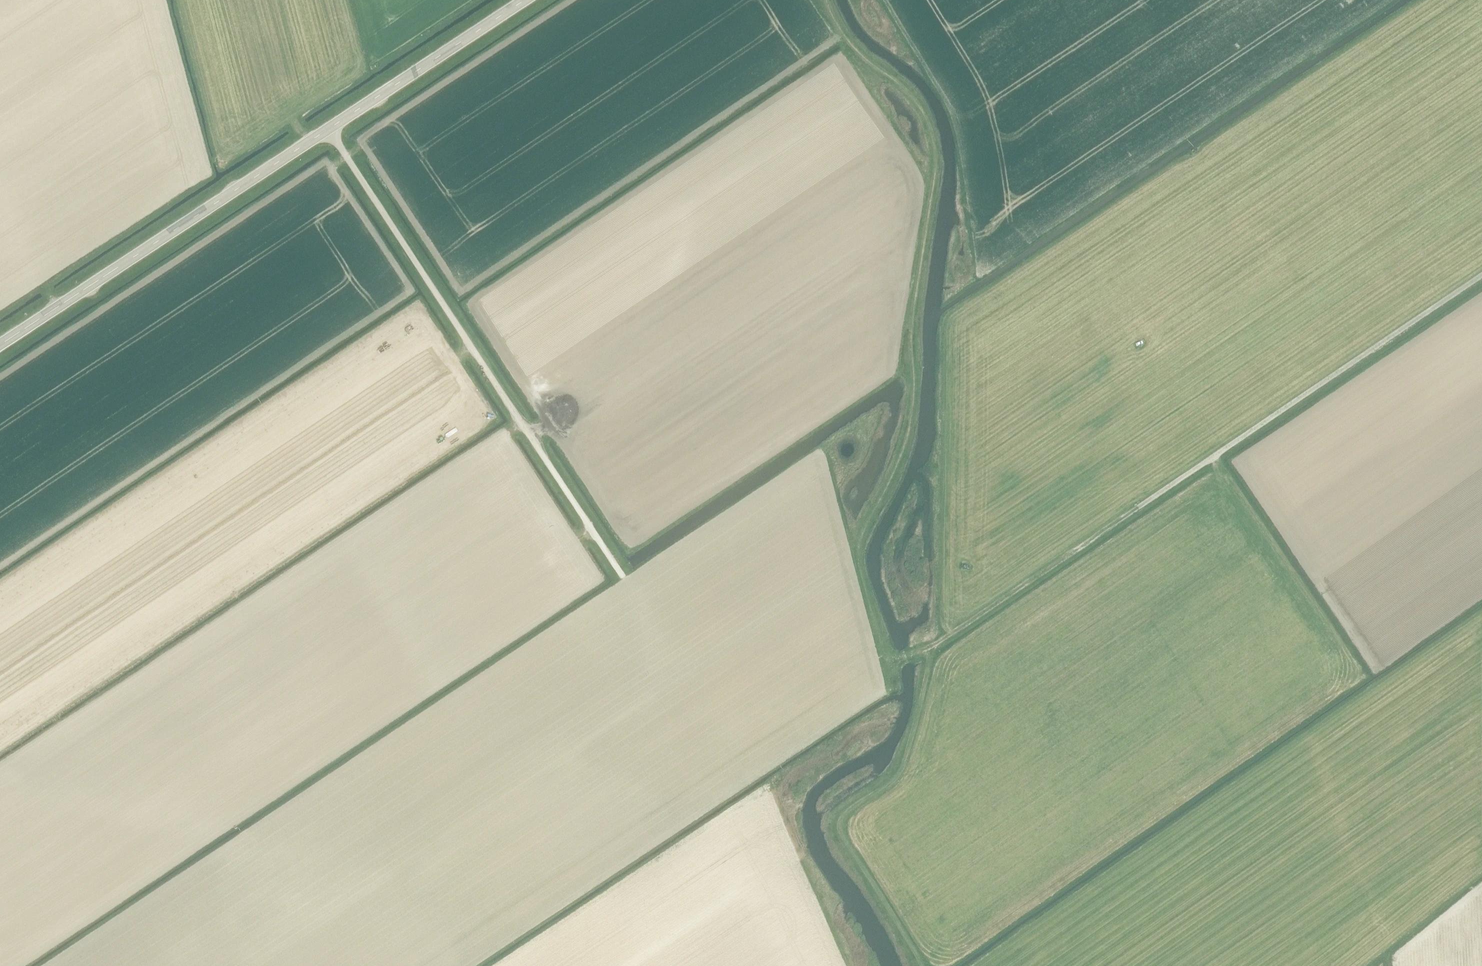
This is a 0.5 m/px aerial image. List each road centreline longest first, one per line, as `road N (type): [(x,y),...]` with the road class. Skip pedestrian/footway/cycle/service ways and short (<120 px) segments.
road 1 (track): [(922,965),(841,821),(894,783),(931,658),(930,648),(886,654),(861,554),(911,439),(939,166),(928,118),(865,54),(832,0)]
road 2 (track): [(930,648),(1481,275)]
road 3 (tertiary): [(0,344),(524,0)]
road 4 (track): [(623,578),(328,129)]

